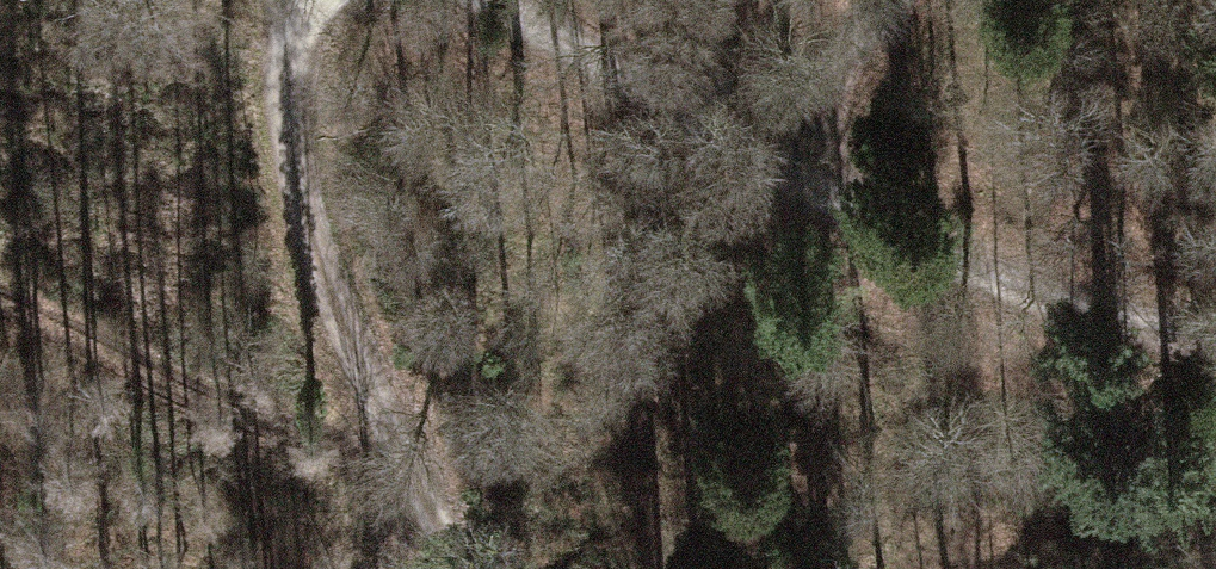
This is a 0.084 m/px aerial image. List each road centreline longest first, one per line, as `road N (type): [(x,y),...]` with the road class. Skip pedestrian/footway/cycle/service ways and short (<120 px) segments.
road 1 (track): [(510,0),(788,174),(1067,324),(1215,342)]
road 2 (track): [(328,0),(287,71),(315,249),(454,568)]
road 3 (track): [(882,0),(788,174)]

